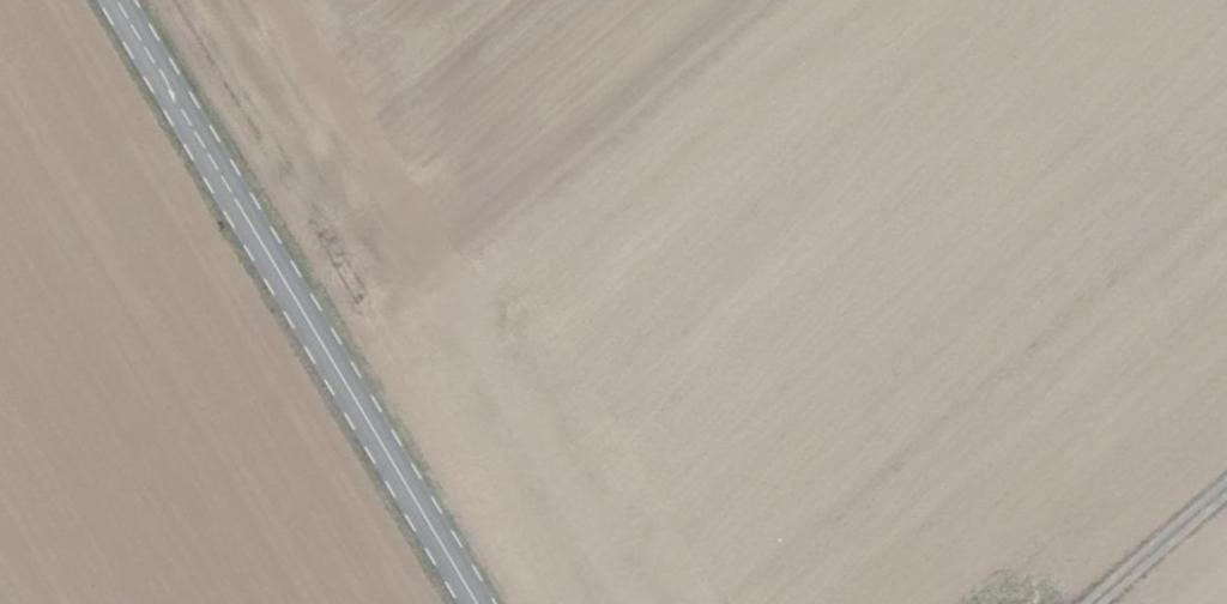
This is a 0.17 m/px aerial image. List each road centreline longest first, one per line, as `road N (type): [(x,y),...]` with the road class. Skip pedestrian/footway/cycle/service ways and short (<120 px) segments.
road 1 (secondary): [(120,0),(479,603)]
road 2 (track): [(1226,518),(1117,603)]

